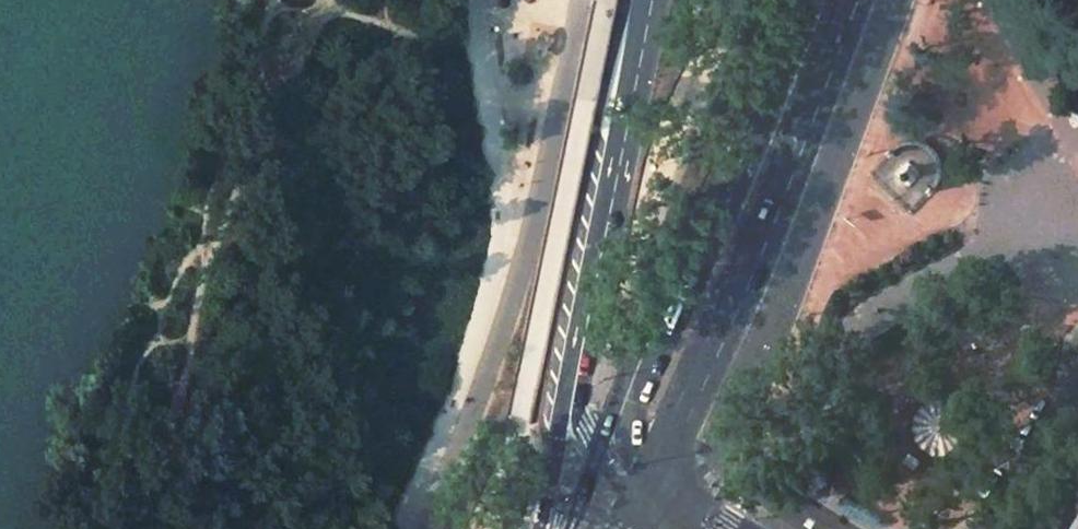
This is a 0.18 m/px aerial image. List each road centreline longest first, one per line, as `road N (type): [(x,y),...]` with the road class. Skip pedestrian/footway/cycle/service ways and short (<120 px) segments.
road 1 (primary): [(636,499),(767,216),(849,0)]
road 2 (primary): [(802,0),(783,73),(604,461)]
road 3 (primary): [(633,71),(575,286),(539,528)]
road 4 (secondary): [(633,71),(638,113),(579,411),(604,461)]
road 5 (residential): [(996,528),(1077,393)]

